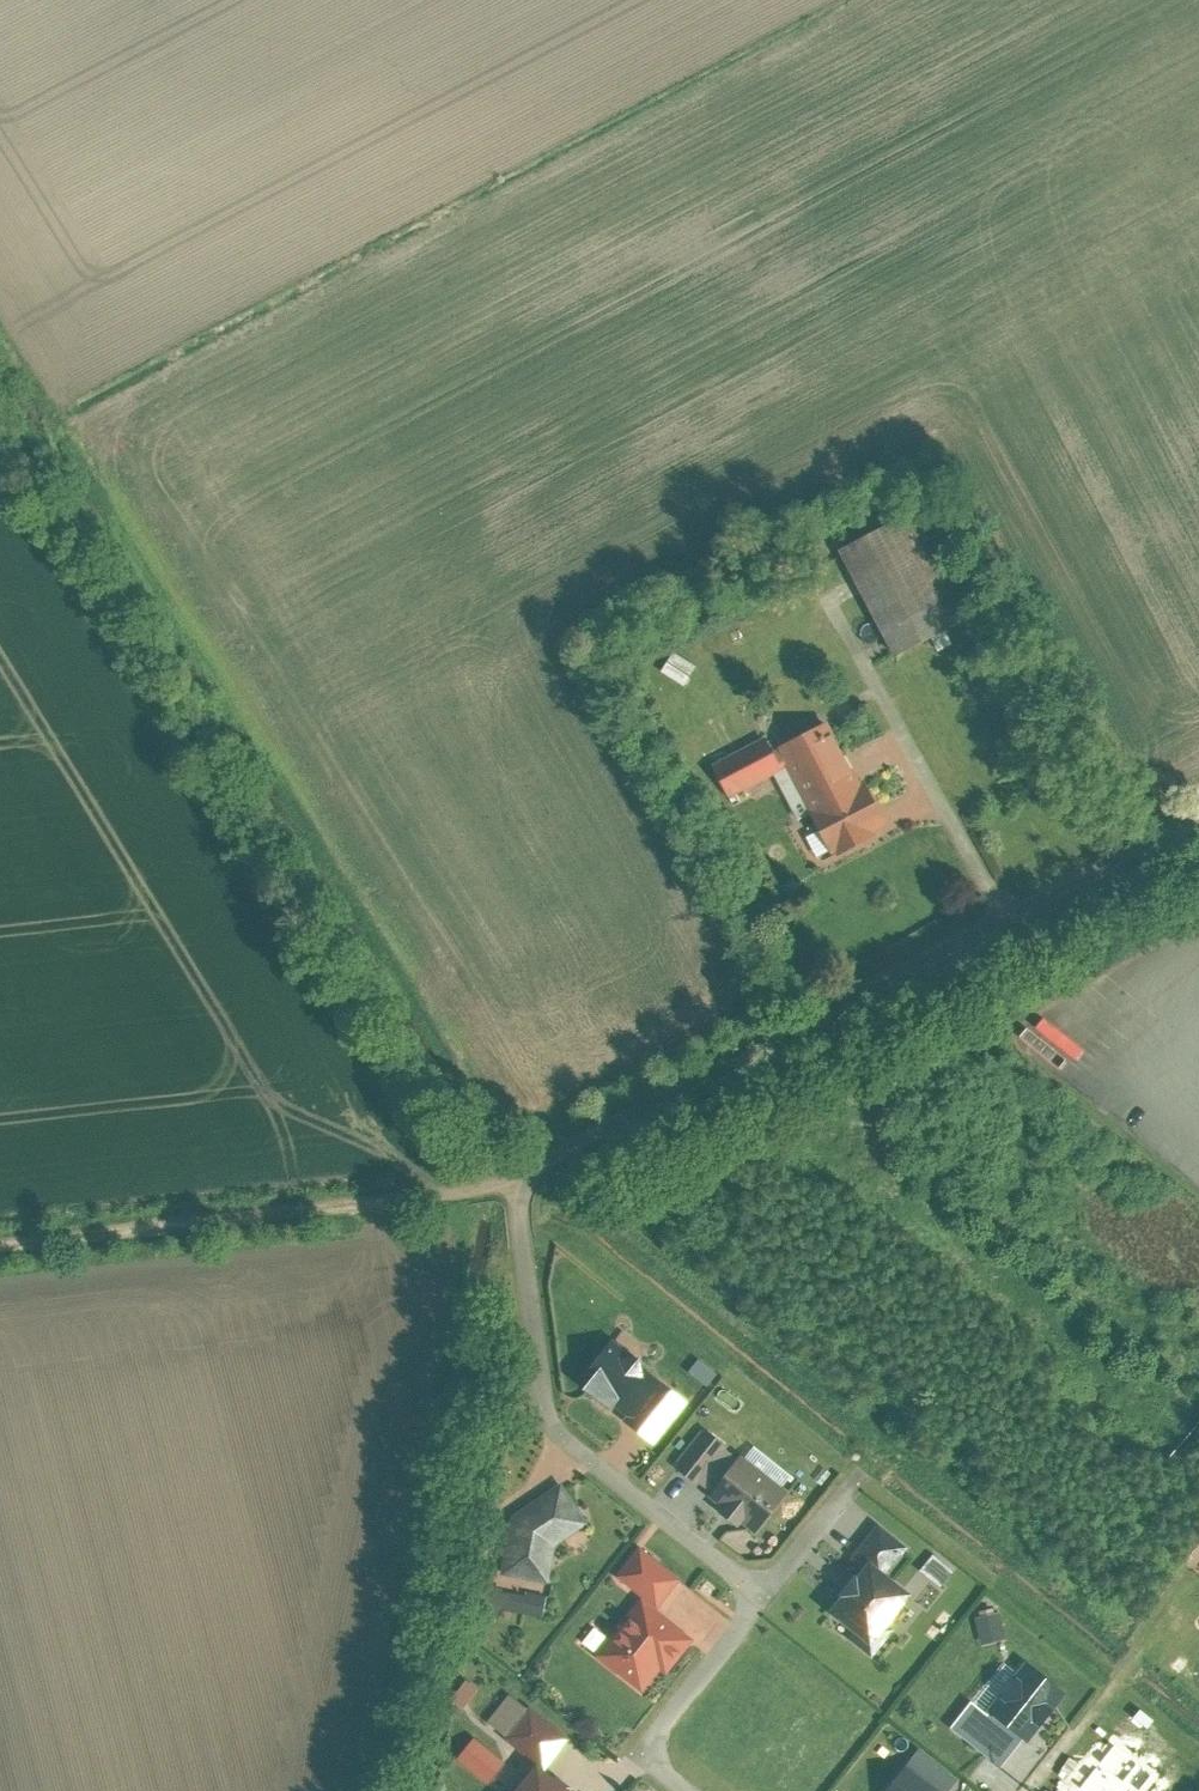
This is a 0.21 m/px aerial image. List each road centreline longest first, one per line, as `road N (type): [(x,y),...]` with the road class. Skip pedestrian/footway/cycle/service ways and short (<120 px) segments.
road 1 (residential): [(1198,813),(522,1175)]
road 2 (track): [(522,1175),(392,1208),(0,1252)]
road 3 (unclassified): [(579,1443),(545,1396),(522,1175)]
road 4 (residential): [(692,1790),(656,1753),(657,1734),(765,1592)]
road 5 (residential): [(765,1592),(579,1443)]
road 6 (residential): [(844,1496),(765,1592)]

